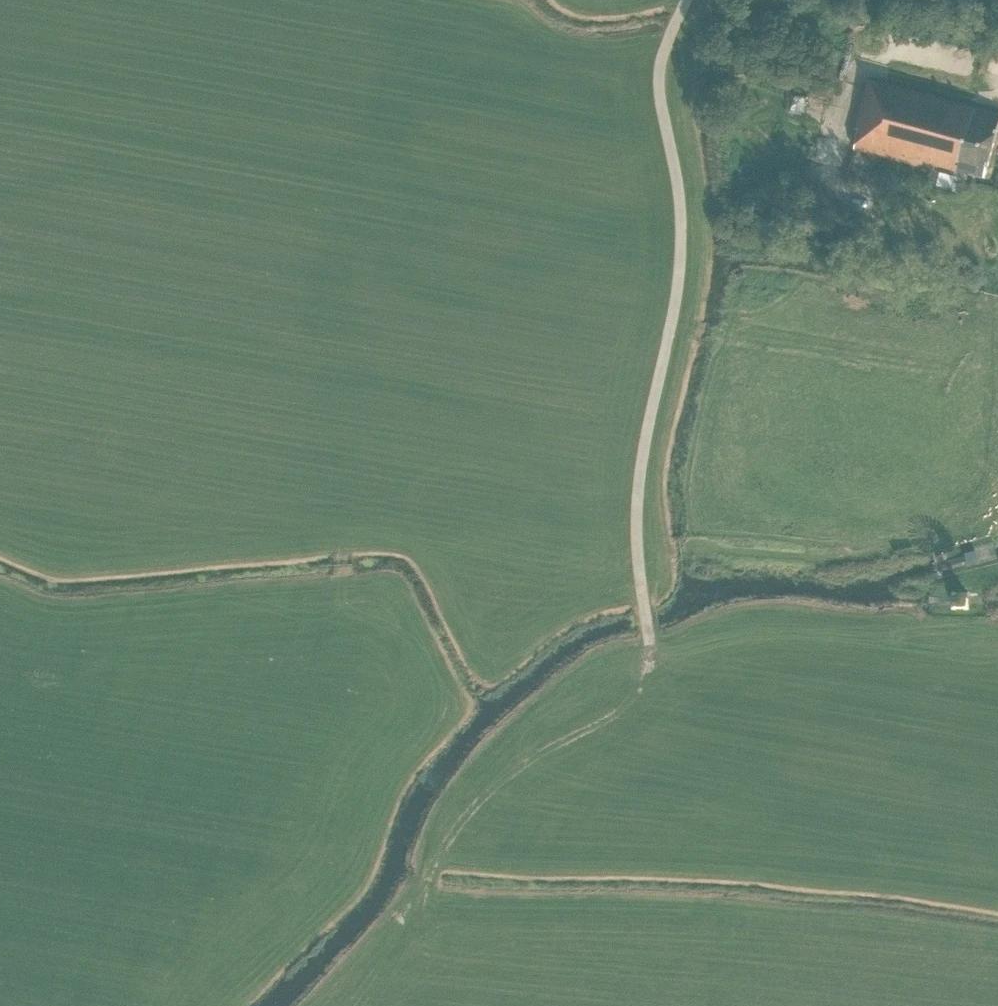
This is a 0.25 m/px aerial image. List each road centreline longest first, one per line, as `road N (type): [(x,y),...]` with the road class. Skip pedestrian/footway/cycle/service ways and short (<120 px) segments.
road 1 (track): [(326,1005),(411,912),(451,809),(502,749),(557,699),(647,666),(640,487),(682,266),(660,70),(690,0)]

